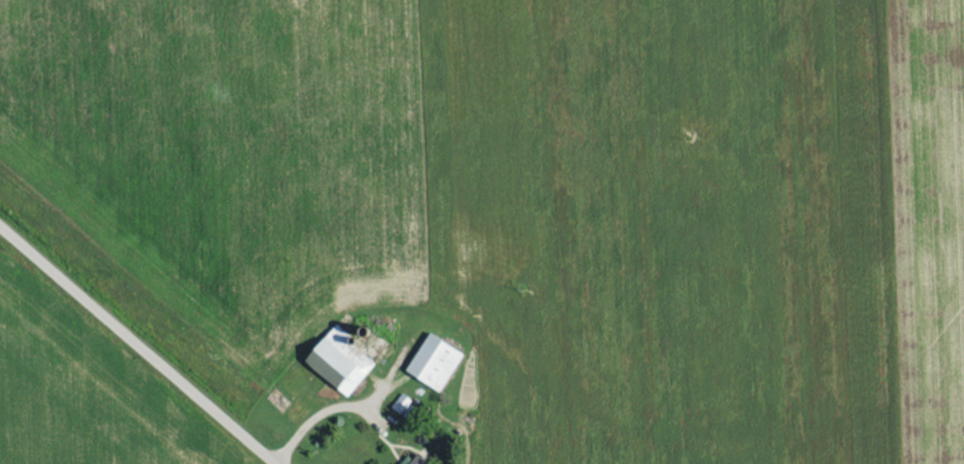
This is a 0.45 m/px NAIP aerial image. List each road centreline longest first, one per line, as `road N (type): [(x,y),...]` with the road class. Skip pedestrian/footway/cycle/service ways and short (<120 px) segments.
road 1 (residential): [(278,463),(0,223)]

